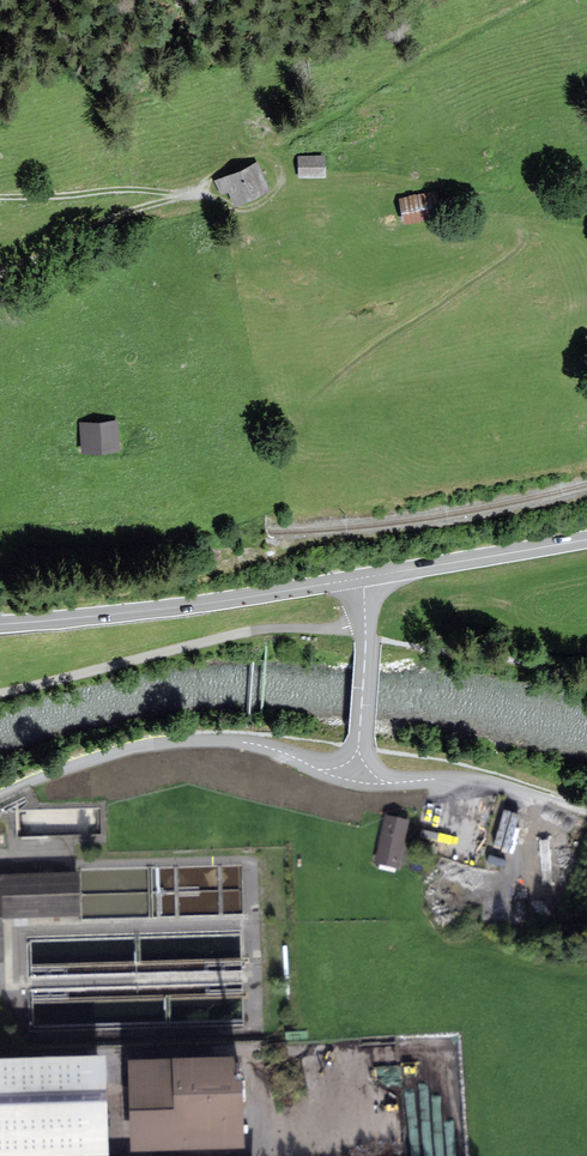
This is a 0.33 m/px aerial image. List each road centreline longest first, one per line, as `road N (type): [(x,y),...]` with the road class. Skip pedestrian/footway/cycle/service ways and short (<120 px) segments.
road 1 (unclassified): [(354,775),(252,740),(186,737),(143,742),(0,793)]
road 2 (primary): [(362,576),(0,626)]
road 3 (primary): [(586,539),(362,576)]
road 4 (track): [(365,637),(586,677)]
road 5 (unclassified): [(354,775),(461,781),(565,803)]
road 6 (unclassified): [(362,576),(354,775)]
road 7 (track): [(194,193),(0,200)]
road 8 (track): [(178,193),(0,269)]
road 9 (unclassified): [(0,1051),(134,1054)]

